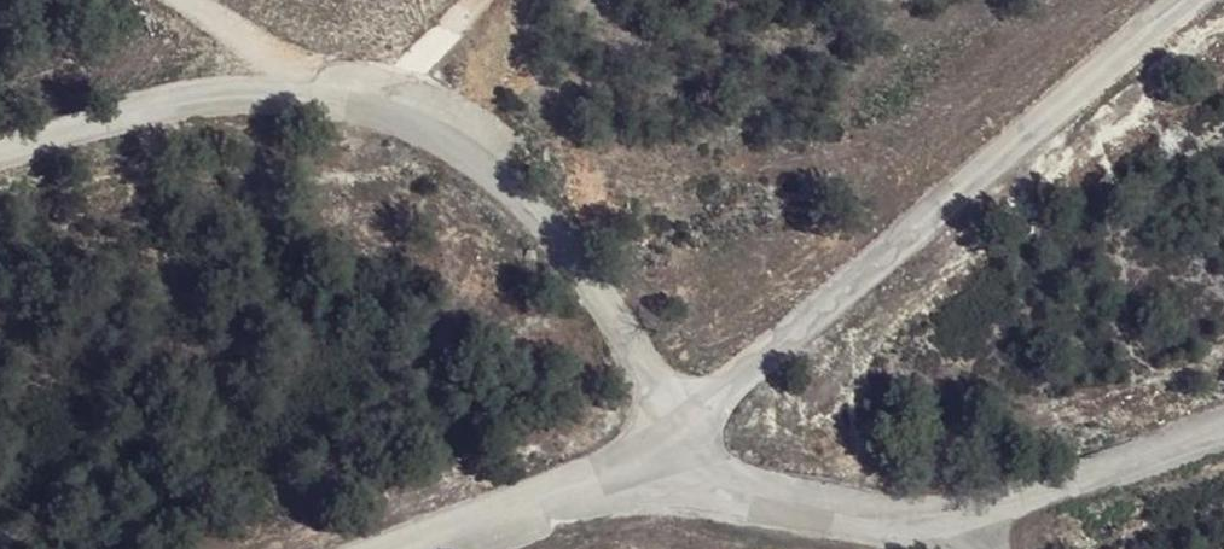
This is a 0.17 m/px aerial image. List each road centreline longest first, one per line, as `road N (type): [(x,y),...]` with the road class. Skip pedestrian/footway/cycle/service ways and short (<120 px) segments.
road 1 (unclassified): [(0,157),(127,119),(271,98),(403,128),(500,185),(602,308),(684,428)]
road 2 (unclassified): [(684,428),(1199,0)]
road 3 (unclassified): [(684,428),(757,481),(957,538)]
road 4 (unclassified): [(1223,428),(957,538)]
road 5 (unclassified): [(431,548),(614,489),(684,428)]
road 6 (track): [(174,0),(273,55),(271,98)]
road 7 (track): [(479,0),(403,128)]

